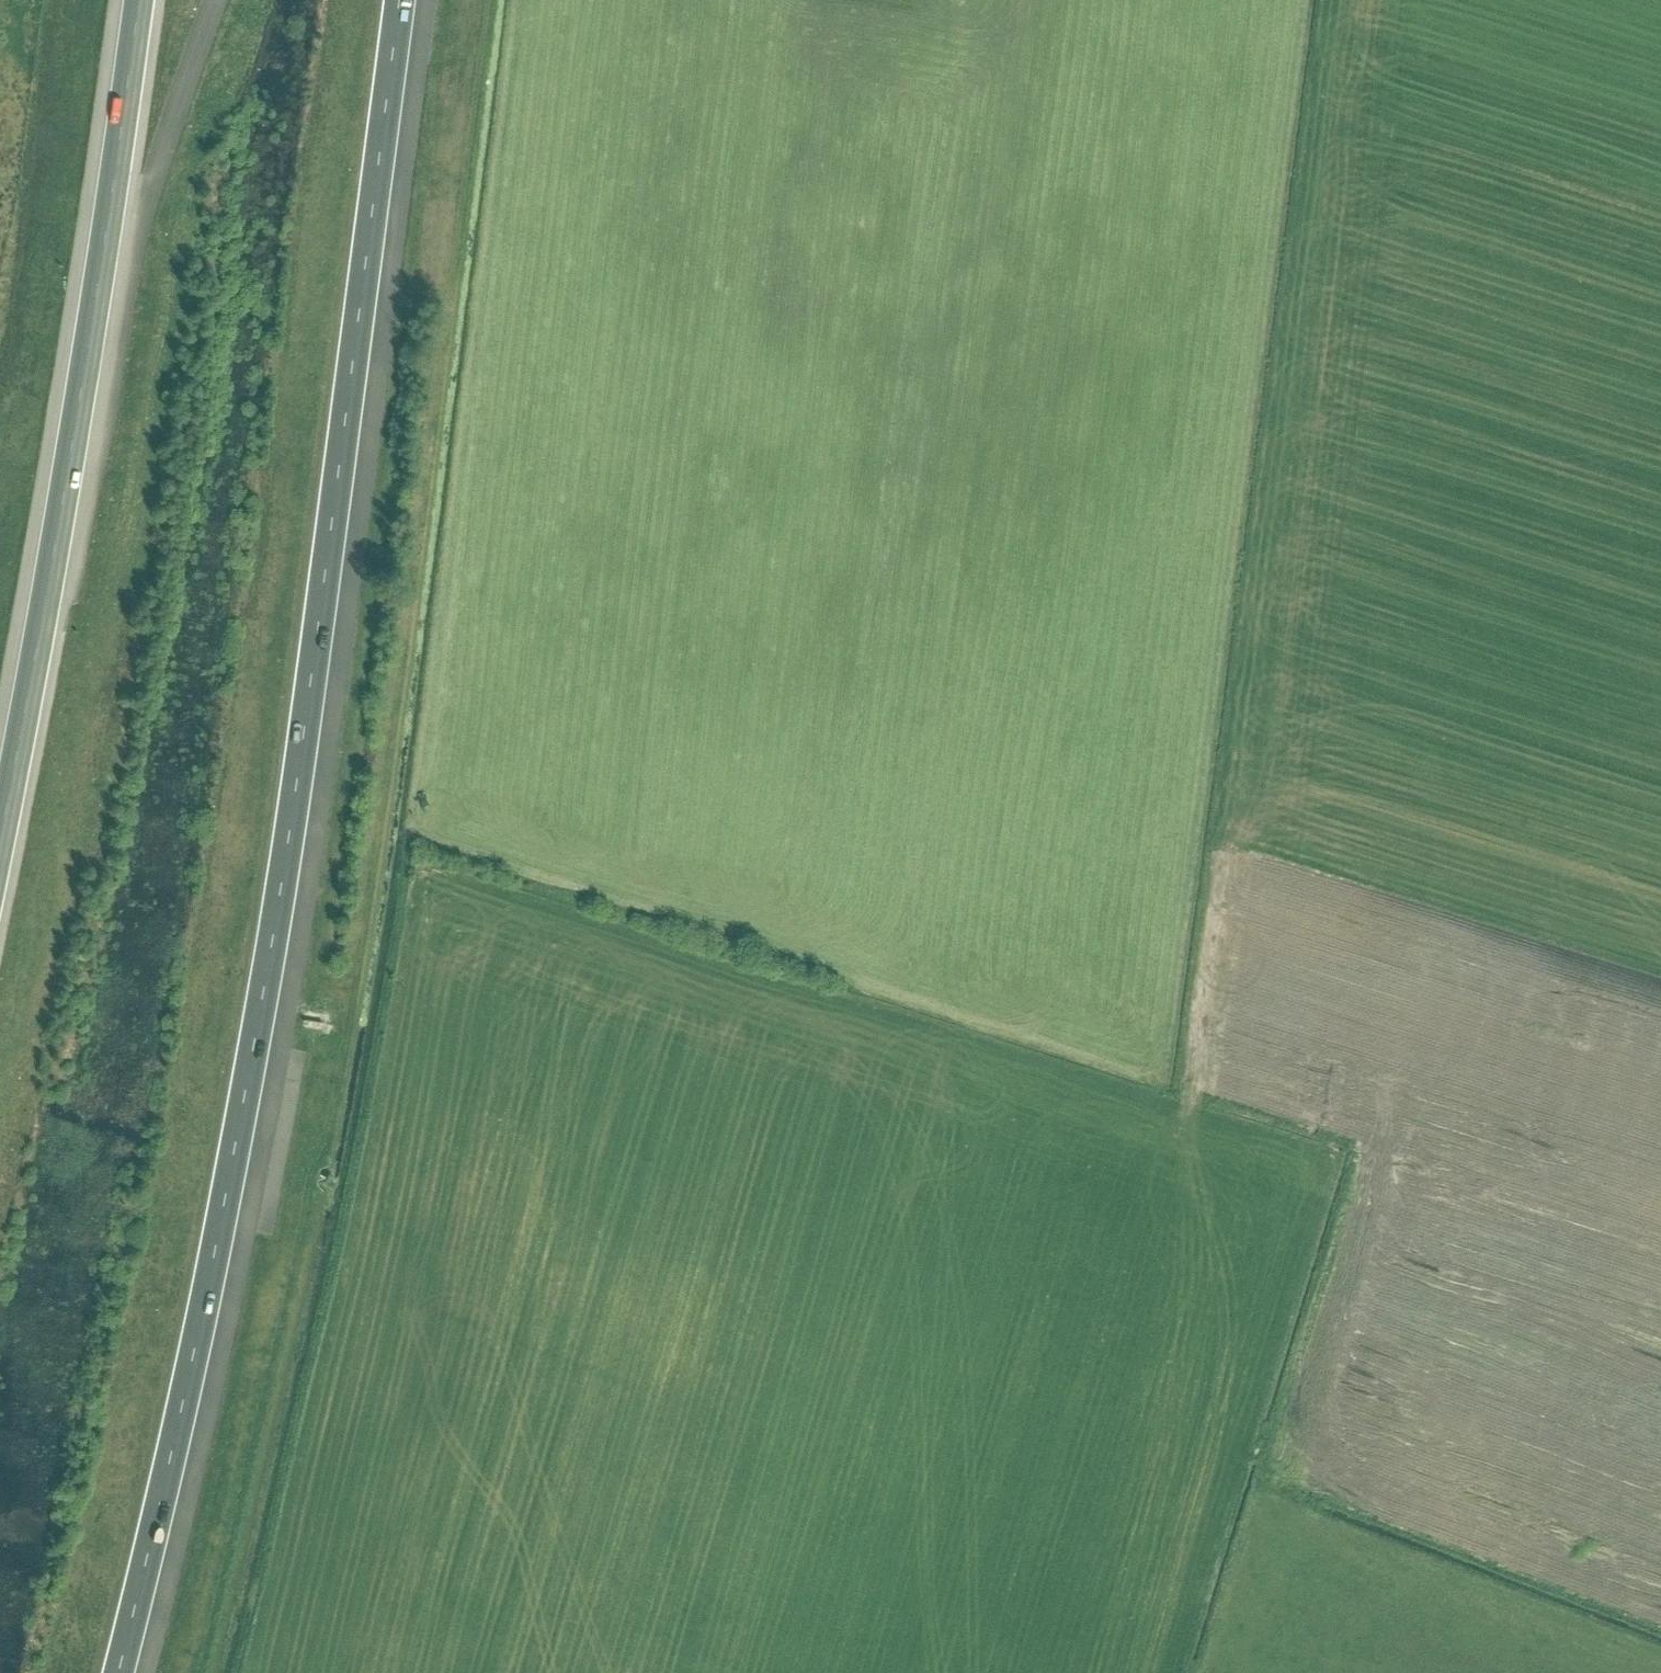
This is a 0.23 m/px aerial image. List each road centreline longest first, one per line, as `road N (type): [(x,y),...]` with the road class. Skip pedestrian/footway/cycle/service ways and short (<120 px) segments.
road 1 (motorway): [(124,1672),(209,1312),(287,884),(406,0)]
road 2 (motorway): [(93,320),(0,835)]
road 3 (motorway): [(93,320),(219,0)]
road 4 (motorway): [(139,0),(93,320)]

